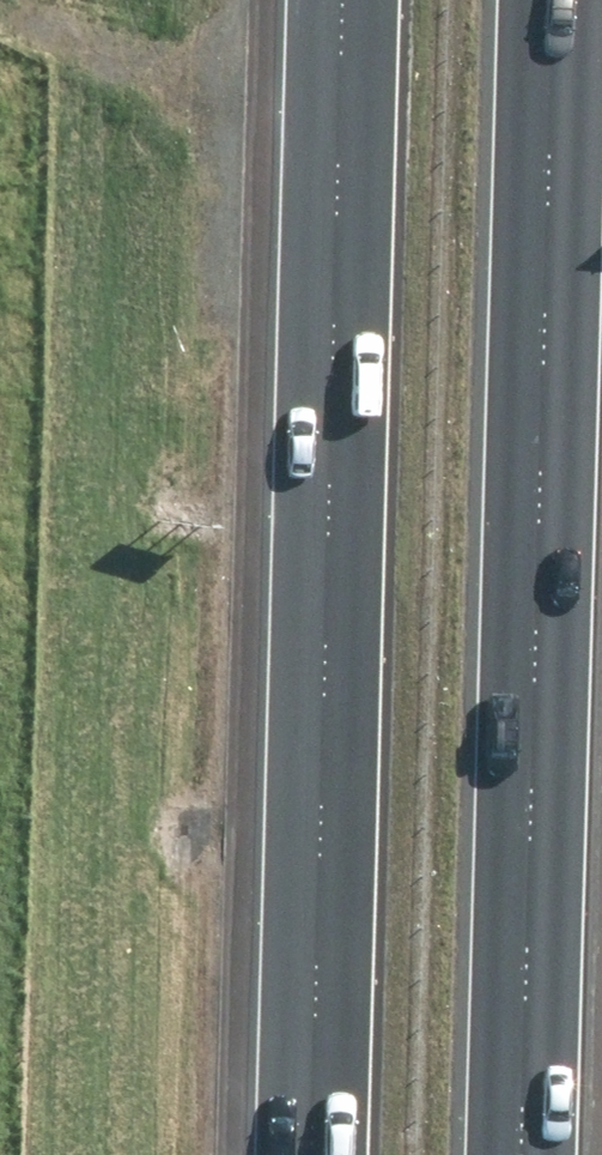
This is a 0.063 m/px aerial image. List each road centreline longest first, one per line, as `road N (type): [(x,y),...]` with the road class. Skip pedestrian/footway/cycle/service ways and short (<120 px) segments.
road 1 (motorway): [(308,1154),(342,0)]
road 2 (motorway): [(555,0),(525,1154)]

